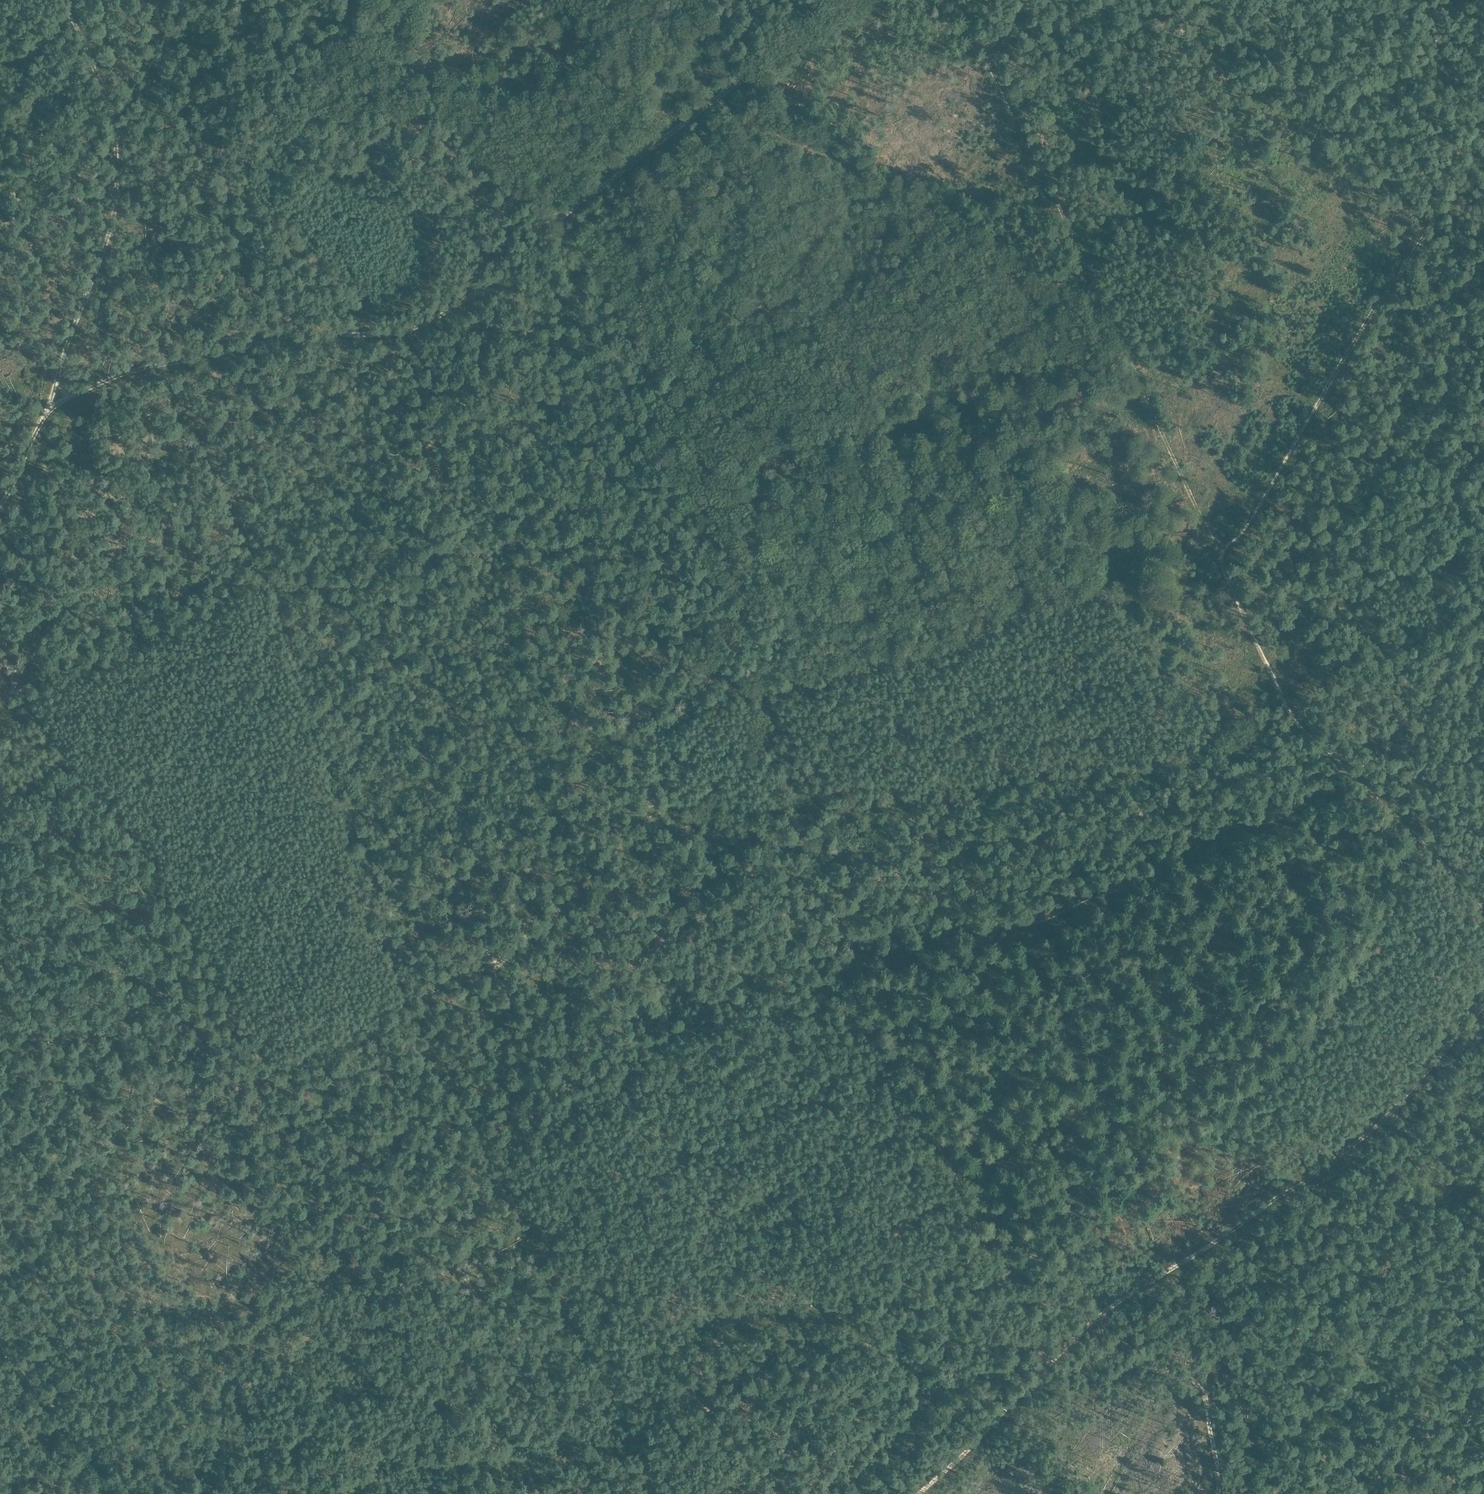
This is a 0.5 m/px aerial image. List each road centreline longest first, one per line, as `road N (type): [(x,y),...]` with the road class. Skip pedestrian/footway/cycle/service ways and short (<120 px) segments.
road 1 (track): [(49,406),(141,368),(265,343),(424,325),(849,0)]
road 2 (track): [(1217,548),(956,0)]
road 3 (track): [(1064,1349),(1108,1310),(1327,1168),(1389,1115),(1483,1006)]
road 4 (track): [(63,0),(111,104),(117,196),(49,406),(0,505)]
road 5 (track): [(1217,548),(1247,526),(1483,132)]
road 6 (track): [(1348,771),(1290,712),(1217,548)]
road 7 (track): [(920,1493),(1064,1349)]
road 8 (track): [(1483,906),(1348,771)]
road 9 (track): [(0,1348),(114,1493)]
road 10 (track): [(1389,1115),(1483,1195)]

